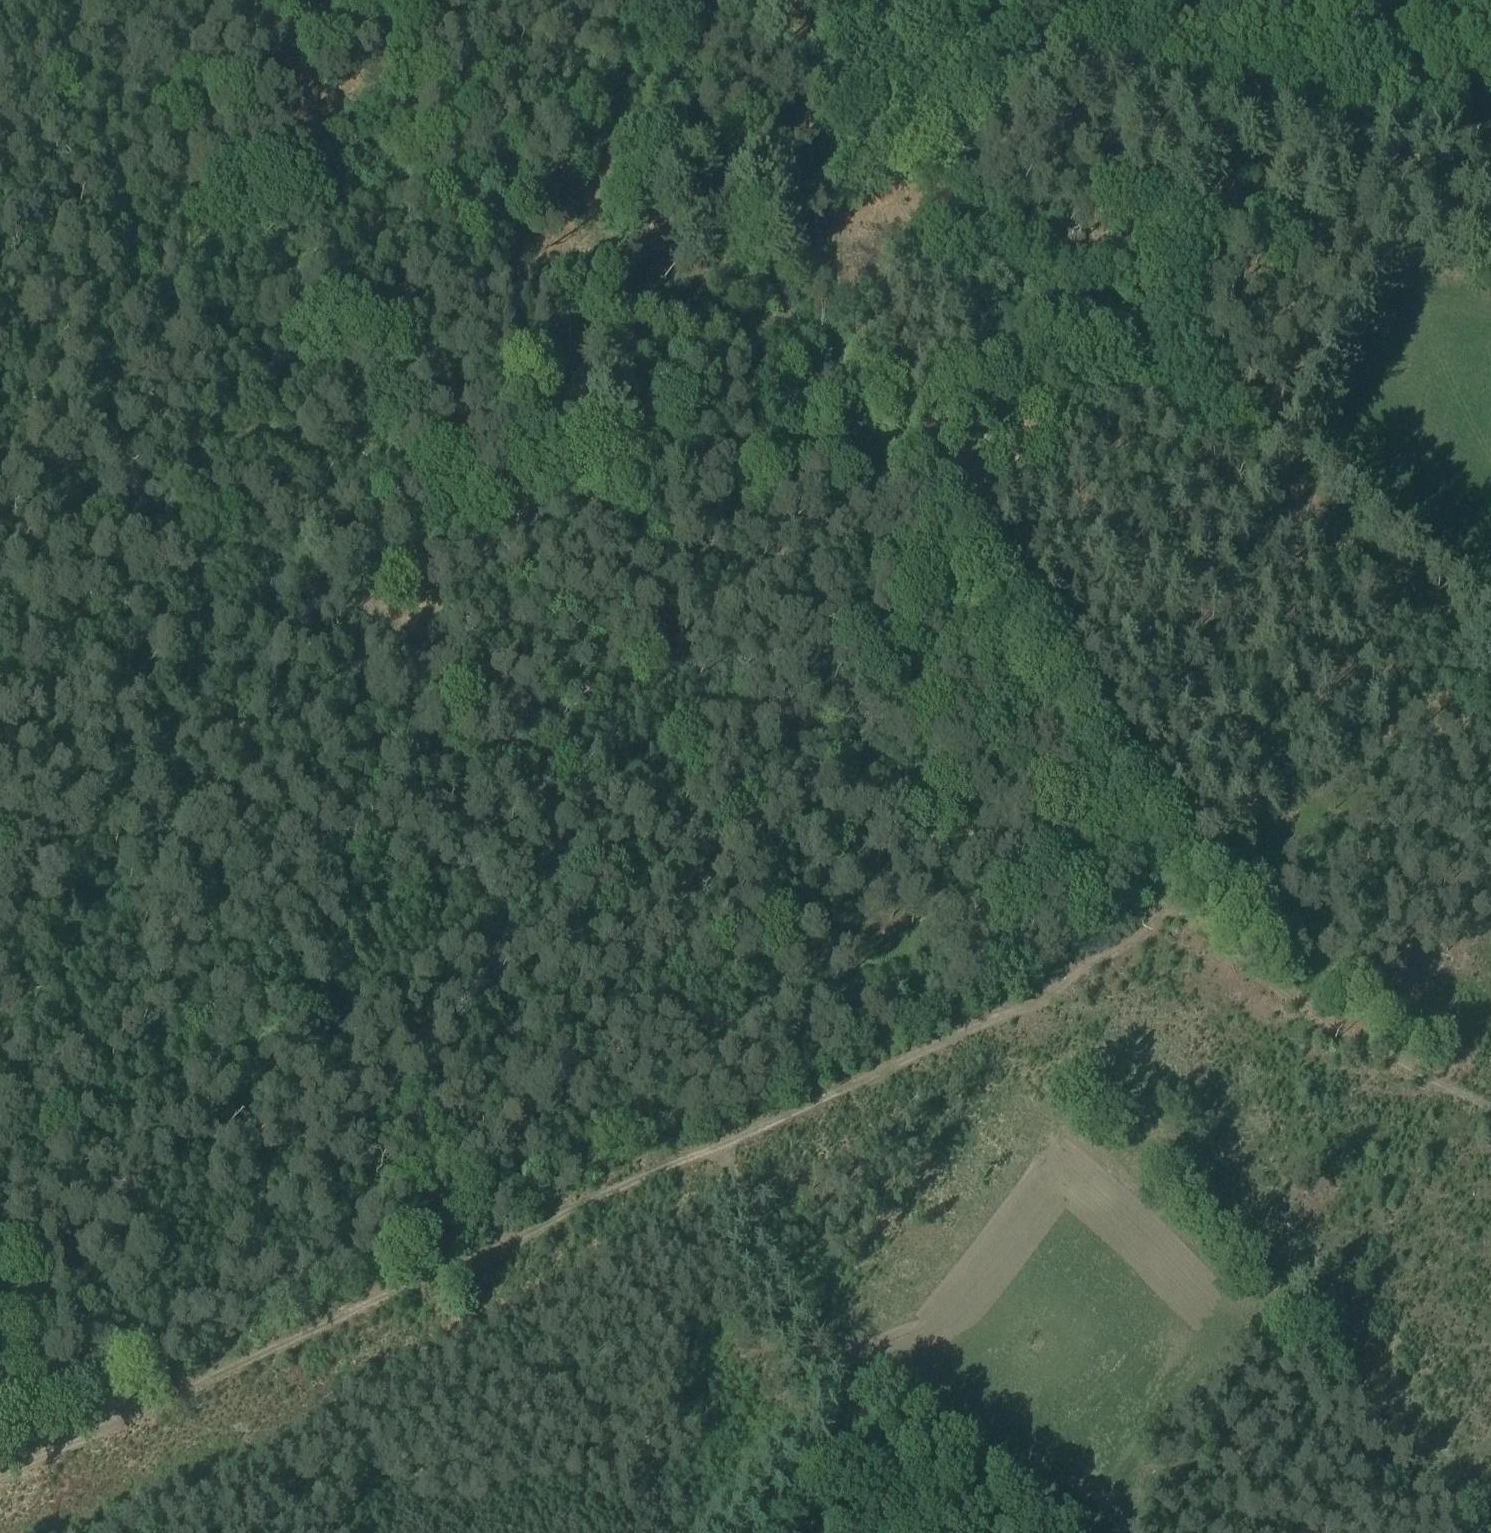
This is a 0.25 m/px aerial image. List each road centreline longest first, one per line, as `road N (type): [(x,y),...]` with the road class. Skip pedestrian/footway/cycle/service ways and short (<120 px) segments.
road 1 (track): [(1490,1115),(1345,1039),(1261,982),(1195,916),(1177,909),(1162,874),(966,592),(892,466),(843,347),(826,0)]
road 2 (track): [(1177,909),(1011,1014),(0,1477)]
road 3 (track): [(718,1146),(854,1397),(850,1427),(785,1532)]

